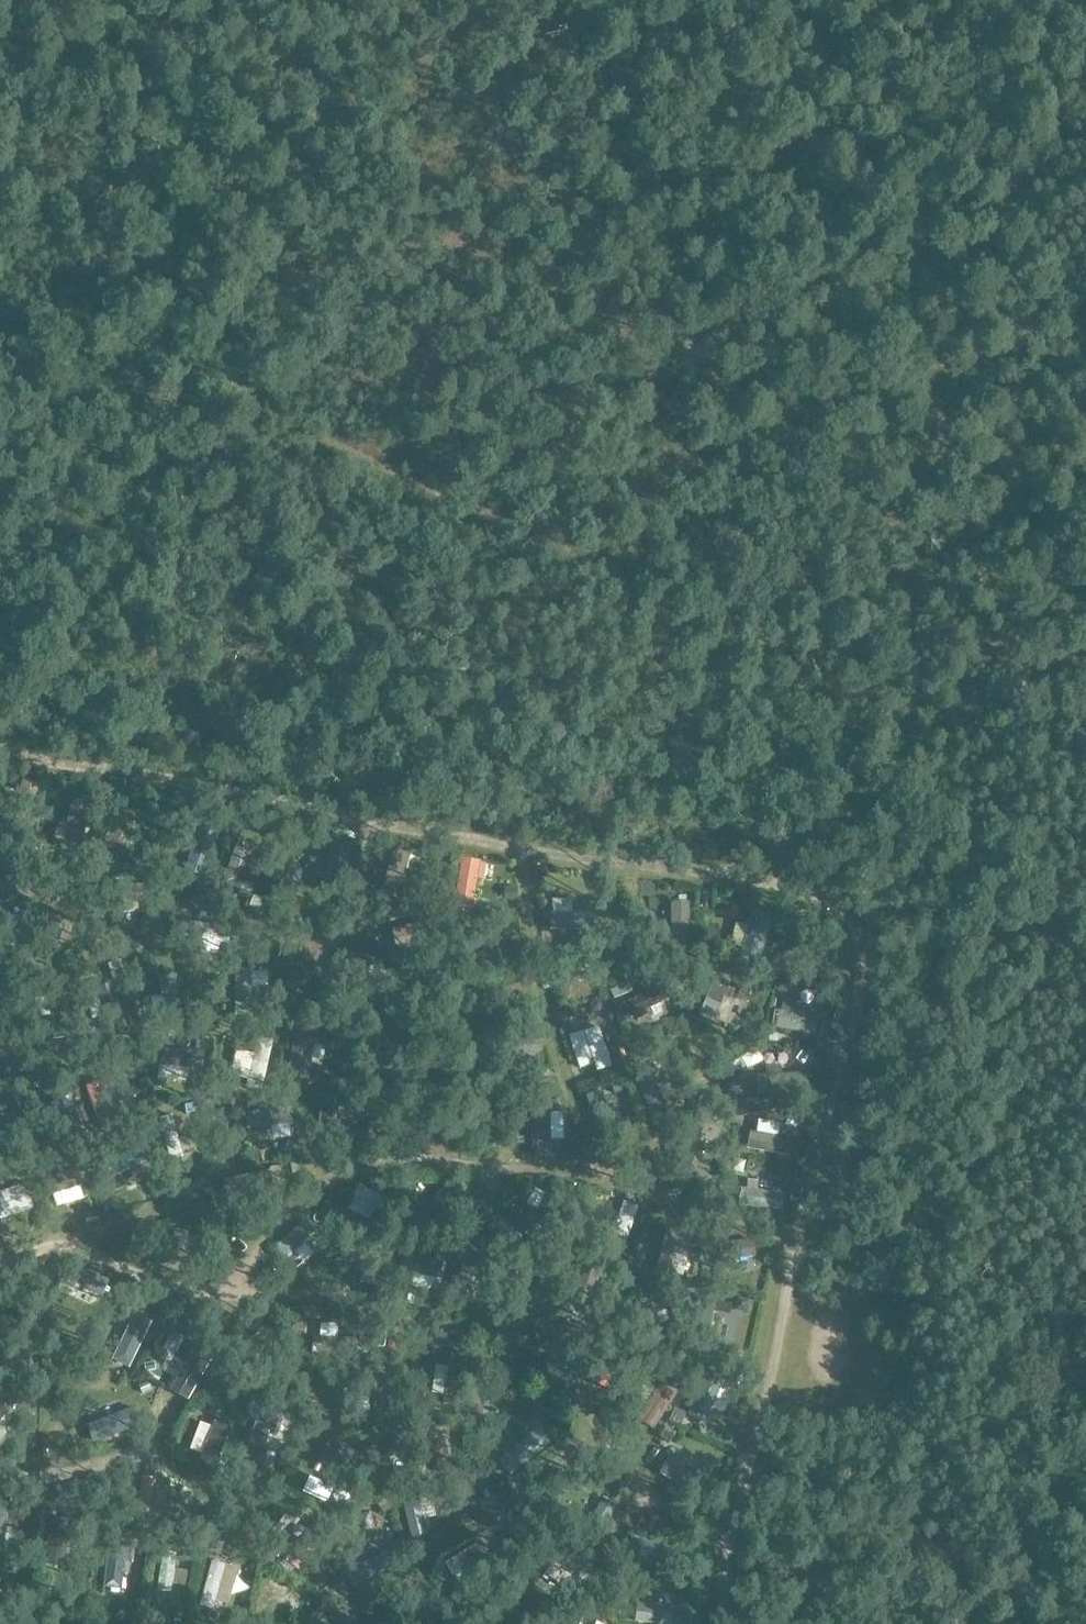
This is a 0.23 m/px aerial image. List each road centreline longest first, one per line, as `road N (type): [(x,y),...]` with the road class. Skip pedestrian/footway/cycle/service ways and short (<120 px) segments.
road 1 (track): [(723,1623),(729,1540),(860,994),(855,928),(820,893),(794,885),(377,822),(0,753)]

